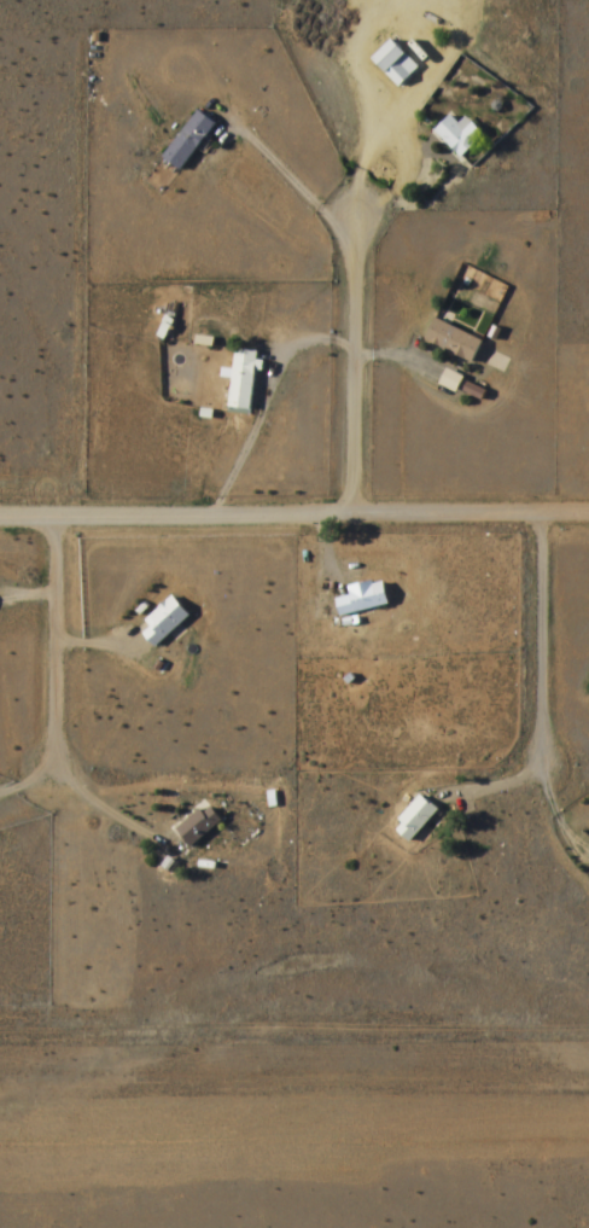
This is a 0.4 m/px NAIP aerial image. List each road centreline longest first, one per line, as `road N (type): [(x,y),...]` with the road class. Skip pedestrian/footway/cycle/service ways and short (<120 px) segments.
road 1 (residential): [(0,517),(588,516)]
road 2 (residential): [(354,514),(355,210)]
road 3 (residential): [(54,517),(54,770)]
road 4 (residential): [(540,516),(540,751)]

